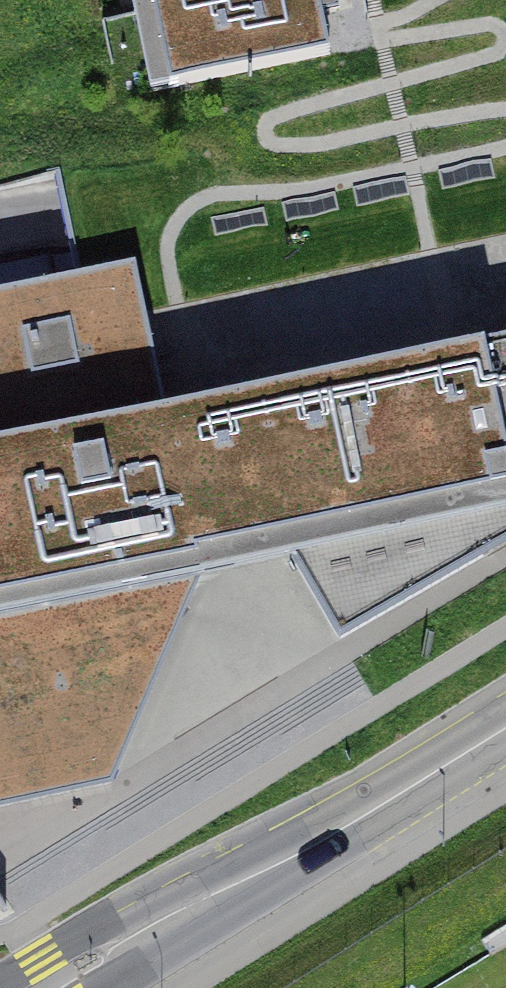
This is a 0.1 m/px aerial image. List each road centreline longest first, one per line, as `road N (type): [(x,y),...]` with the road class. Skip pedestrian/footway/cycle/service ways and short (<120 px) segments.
road 1 (secondary): [(261,871),(334,835),(505,724)]
road 2 (secondary): [(261,871),(159,902),(0,977)]
road 3 (secondary): [(102,987),(261,871)]

